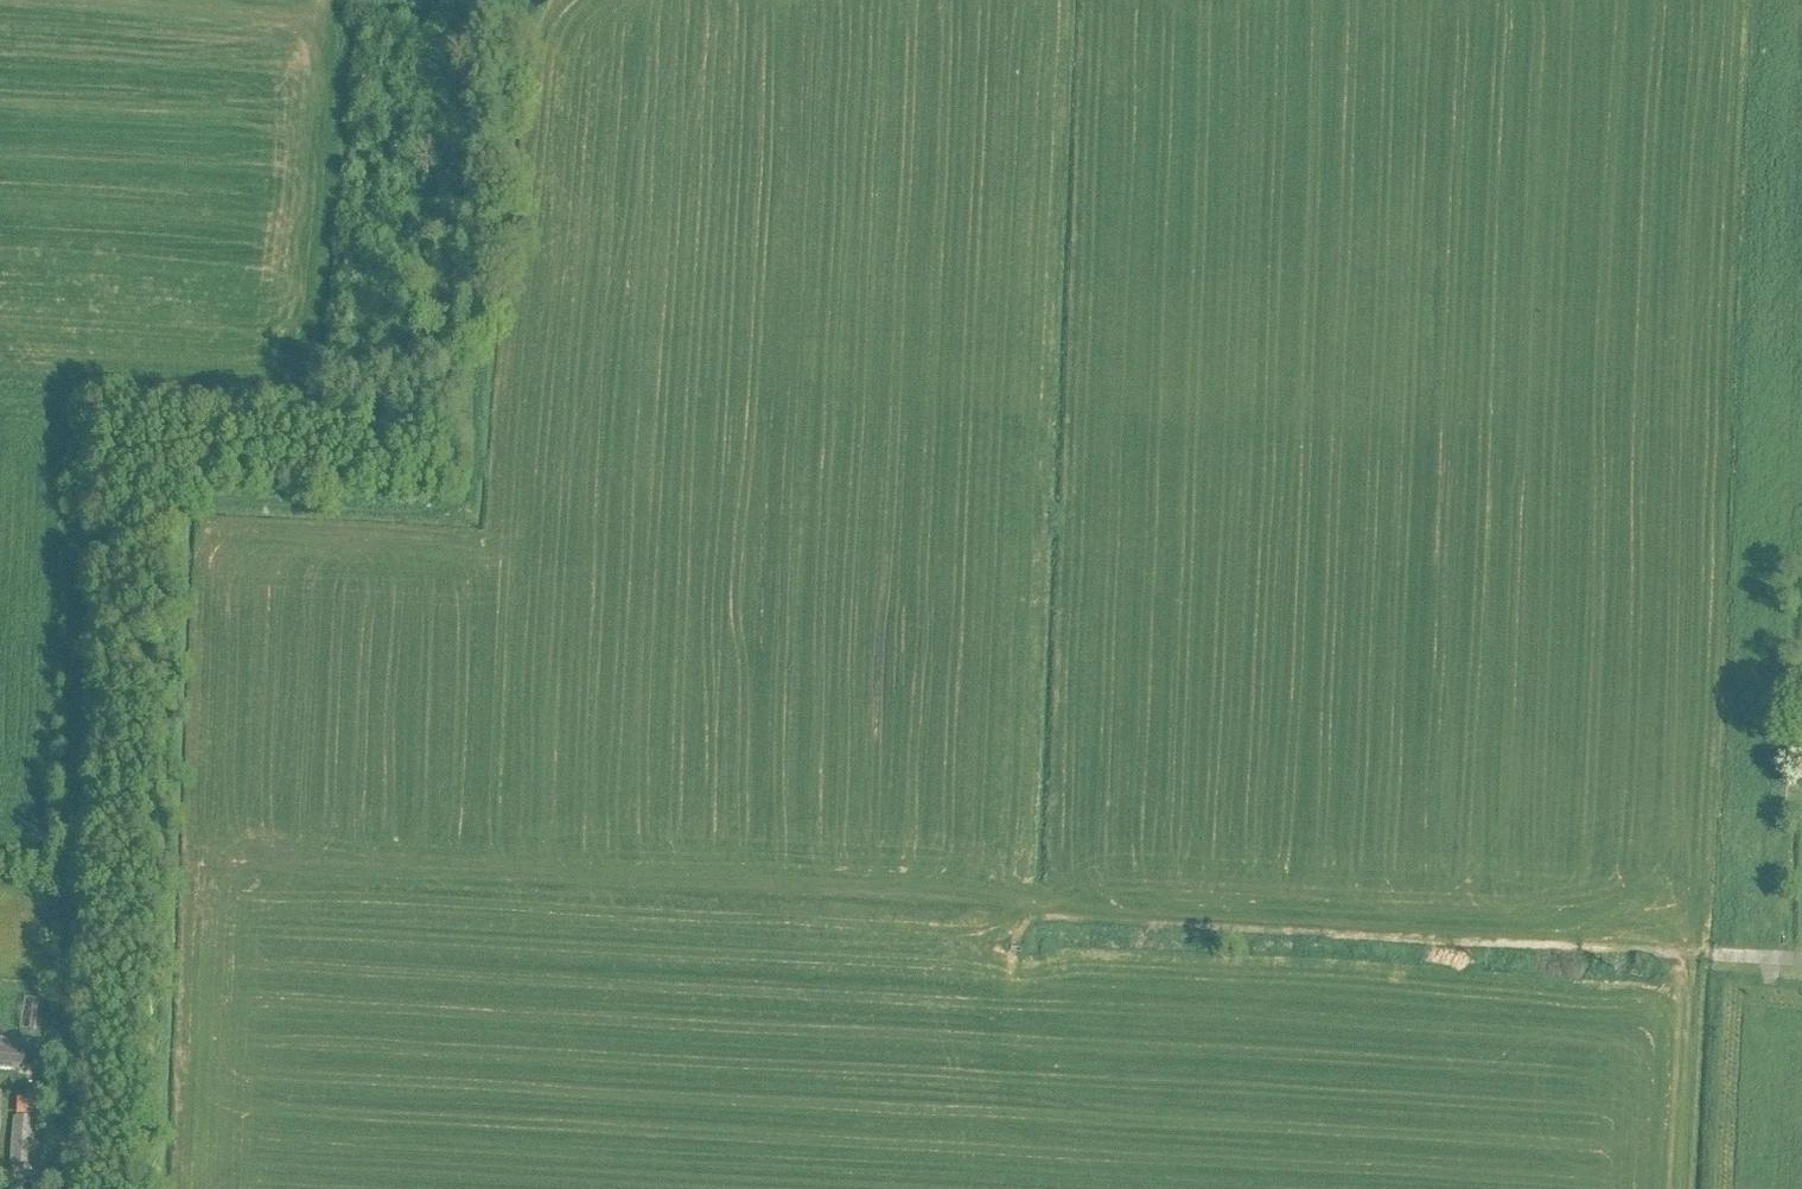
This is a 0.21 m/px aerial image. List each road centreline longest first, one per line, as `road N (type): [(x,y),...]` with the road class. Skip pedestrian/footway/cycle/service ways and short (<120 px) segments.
road 1 (track): [(1014,977),(1019,936),(1040,920),(1801,962)]

